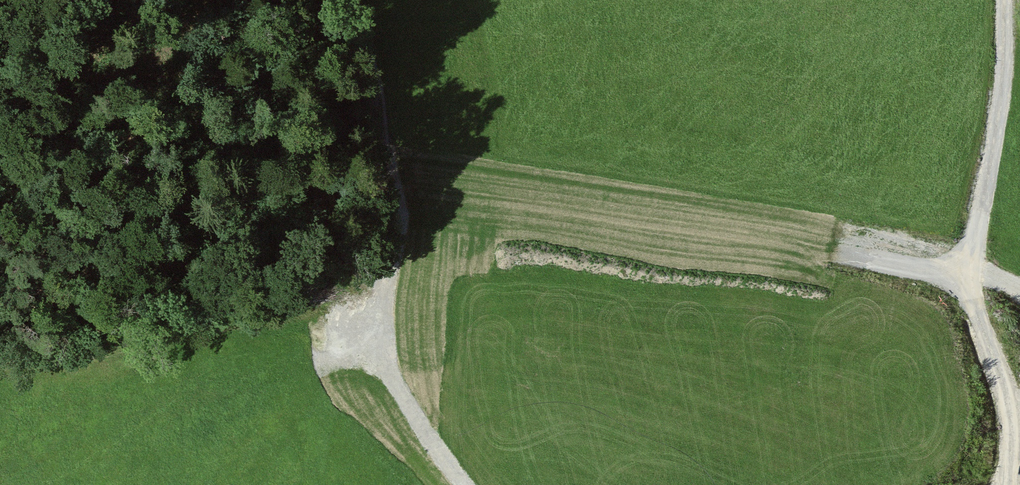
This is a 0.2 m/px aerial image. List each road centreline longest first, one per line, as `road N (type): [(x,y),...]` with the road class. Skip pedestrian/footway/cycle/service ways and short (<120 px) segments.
road 1 (track): [(1007,484),(1006,402),(967,270),(912,268),(512,195),(443,196),(409,213)]
road 2 (track): [(1008,0),(1006,66),(967,270),(1019,286)]
road 3 (track): [(409,213),(390,250),(383,338),(414,434),(451,484)]
road 4 (track): [(409,213),(381,154),(373,79),(330,0)]
road 5 (track): [(469,196),(440,217),(411,339),(395,357)]

